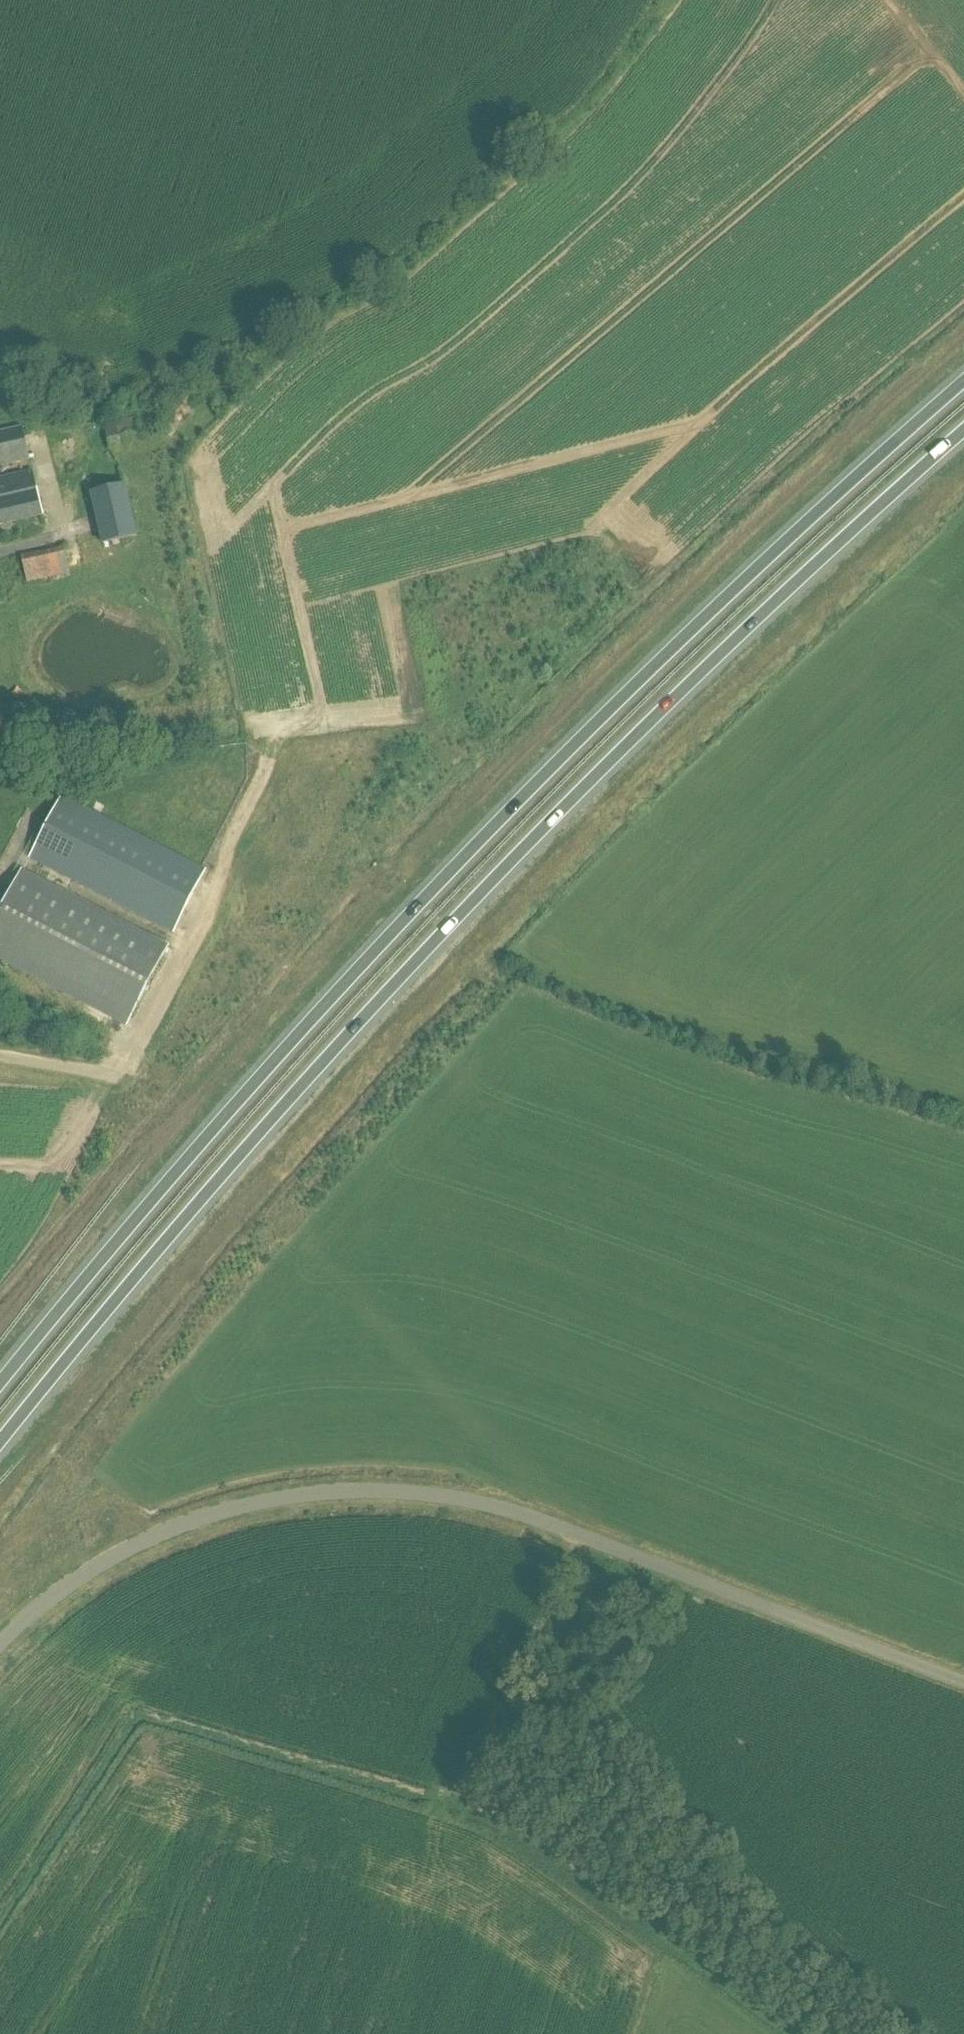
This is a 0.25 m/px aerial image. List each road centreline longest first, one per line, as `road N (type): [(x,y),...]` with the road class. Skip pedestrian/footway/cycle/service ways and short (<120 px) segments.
road 1 (trunk): [(0,1449),(317,1072),(556,816),(860,522),(963,433)]
road 2 (trunk): [(963,383),(837,492),(518,798),(201,1139),(0,1381)]
road 3 (unclassified): [(0,1642),(49,1598),(124,1550),(200,1518),(288,1495),(417,1491),(620,1546)]
road 4 (unclassified): [(963,1680),(620,1546)]

